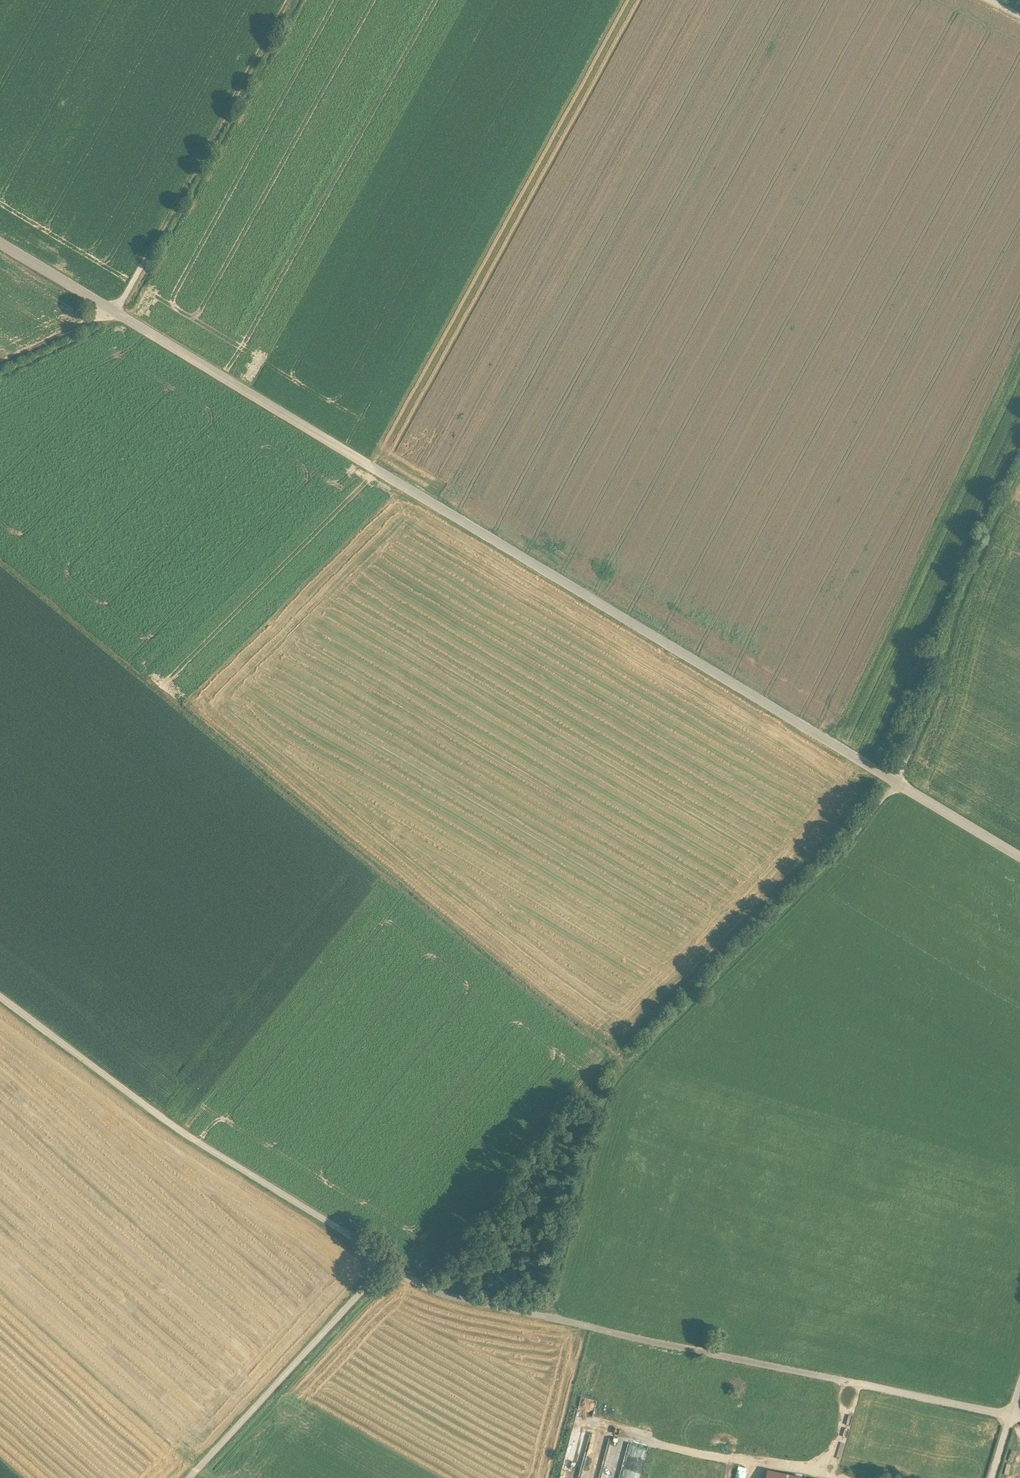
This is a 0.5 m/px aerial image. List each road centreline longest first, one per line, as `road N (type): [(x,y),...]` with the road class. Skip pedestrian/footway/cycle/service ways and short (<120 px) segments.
road 1 (unclassified): [(1019,857),(0,245)]
road 2 (track): [(1019,476),(966,592),(929,719),(896,783),(847,850),(616,1101),(547,1316)]
road 3 (track): [(636,1071),(435,922),(0,562)]
road 4 (unclassified): [(191,1477),(357,1297),(374,1258),(173,1125),(0,996)]
road 5 (track): [(1019,1416),(439,1294),(374,1258)]
road 6 (track): [(290,0),(125,298),(0,366)]

